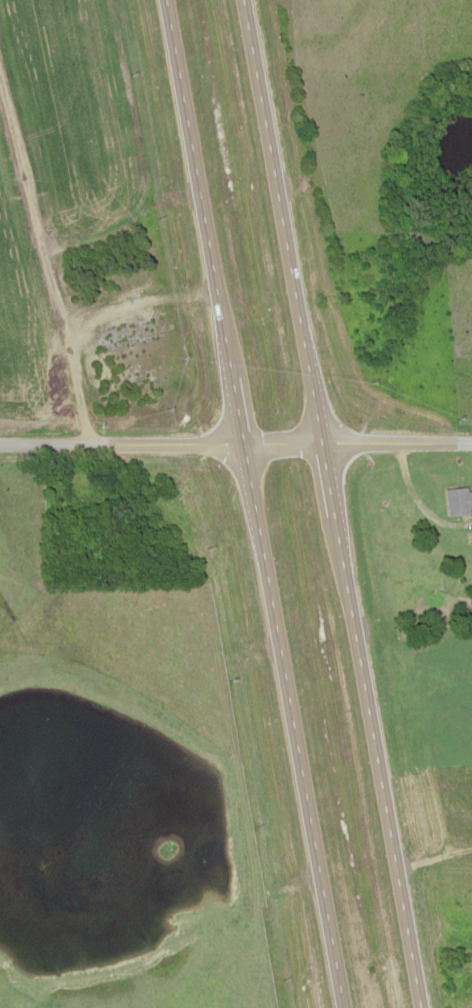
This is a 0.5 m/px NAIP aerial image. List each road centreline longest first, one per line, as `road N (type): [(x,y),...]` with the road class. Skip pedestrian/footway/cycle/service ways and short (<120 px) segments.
road 1 (trunk): [(243,441),(342,1007)]
road 2 (trunk): [(420,1007),(333,516)]
road 3 (trunk): [(322,441),(244,0)]
road 4 (trunk): [(165,0),(232,378)]
road 5 (residential): [(81,436),(0,72)]
road 6 (residential): [(322,441),(0,437)]
road 7 (residential): [(322,441),(471,440)]

